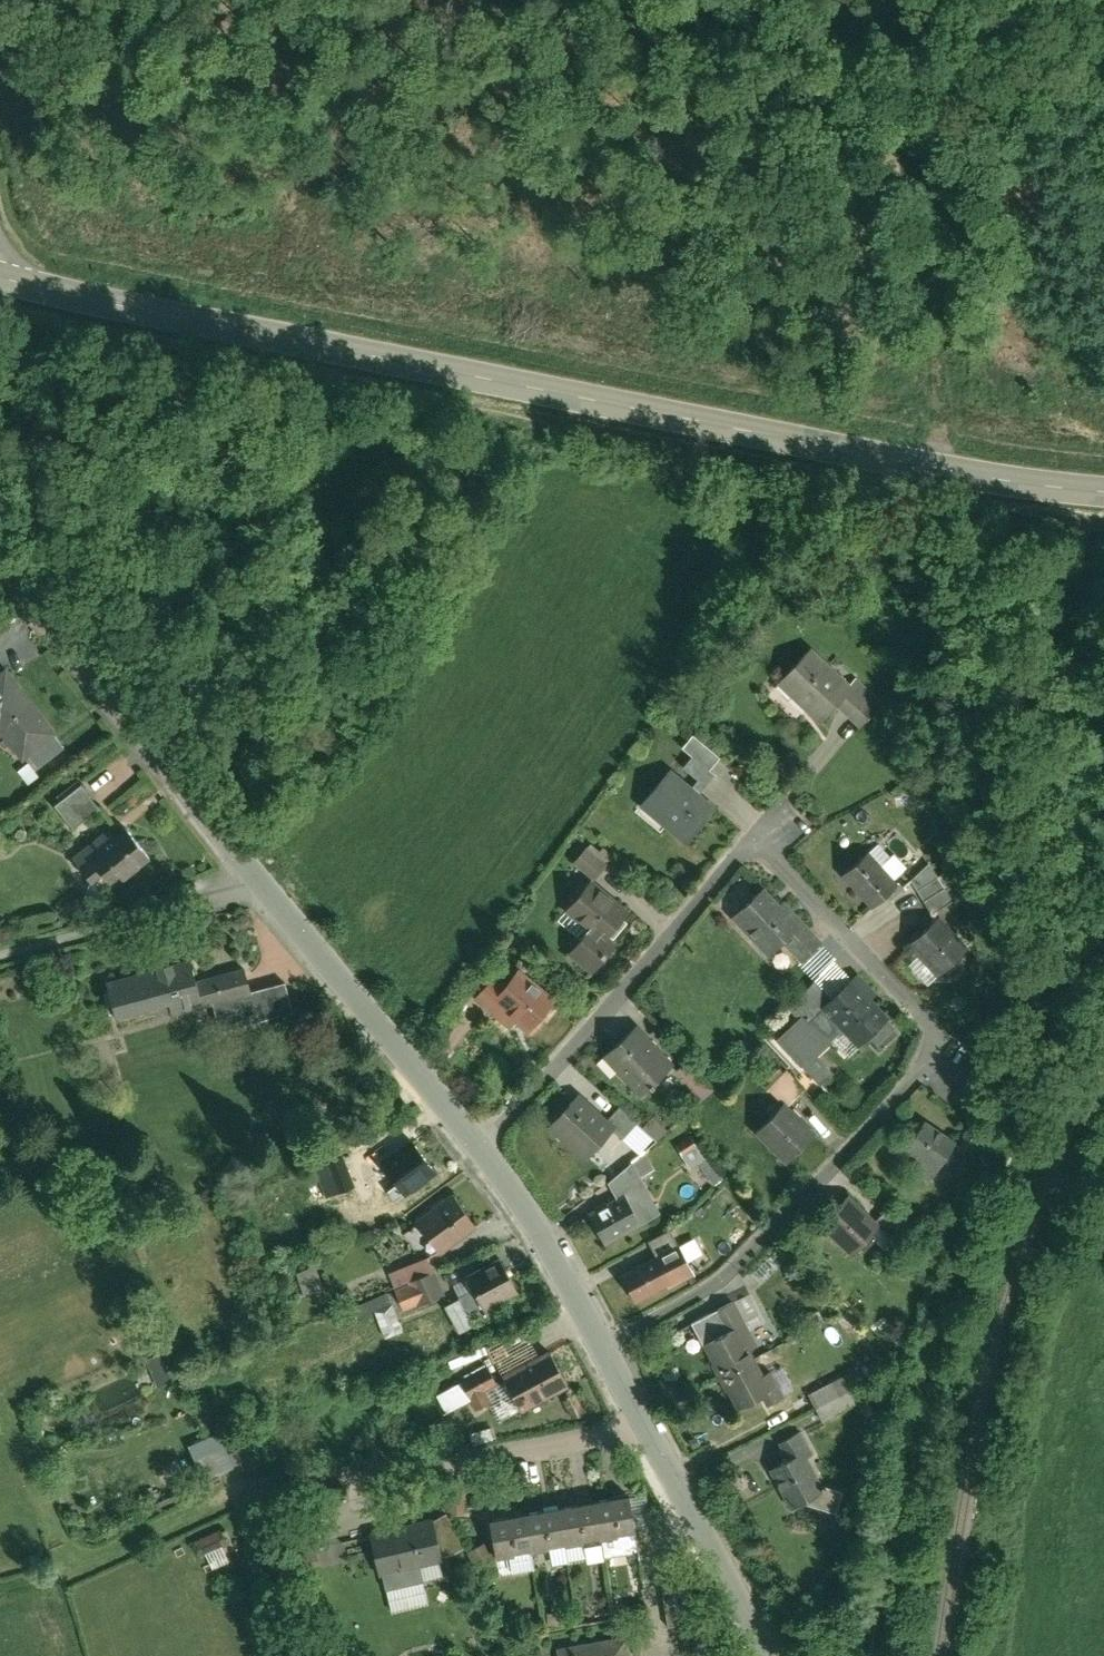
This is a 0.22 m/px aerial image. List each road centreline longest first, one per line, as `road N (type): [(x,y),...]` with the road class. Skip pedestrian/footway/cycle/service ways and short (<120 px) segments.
road 1 (unclassified): [(0,262),(37,276),(720,409),(1103,475)]
road 2 (residential): [(478,1149),(0,568)]
road 3 (residential): [(600,1347),(733,1271),(940,1039),(751,842)]
road 4 (track): [(942,451),(902,0)]
road 5 (residential): [(751,842),(478,1149)]
road 6 (residential): [(777,1655),(600,1347)]
road 7 (residential): [(600,1347),(478,1149)]

